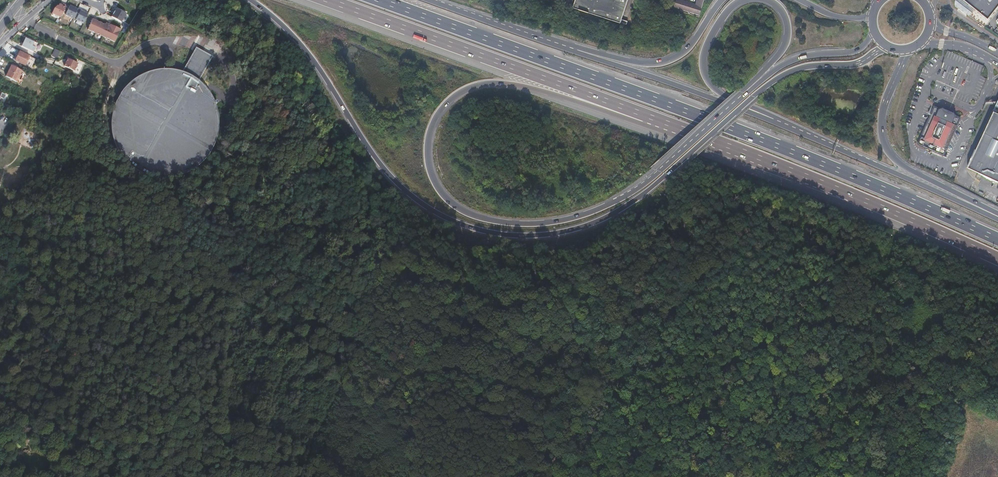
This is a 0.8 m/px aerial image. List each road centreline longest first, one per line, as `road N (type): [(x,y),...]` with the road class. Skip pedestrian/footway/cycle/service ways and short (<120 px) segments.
road 1 (motorway): [(245,0),(292,37),(377,160),(414,199),(452,221),(511,236),(565,232),(646,200),(777,78),(805,67),(856,64),(889,47)]
road 2 (motorway): [(744,92),(633,193),(585,216),(524,226),(488,221),(458,210),(432,175),(429,137),(437,117),(474,87),(500,84),(616,116),(648,117)]
road 3 (motorway): [(997,239),(669,103),(382,0)]
road 4 (motorway): [(648,117),(997,260)]
road 5 (motorway): [(328,0),(648,117)]
road 6 (motorway): [(820,141),(581,50)]
road 7 (motorway): [(997,216),(910,170),(887,149),(882,112),(909,49)]
road 8 (motorway): [(820,141),(708,81),(707,44),(742,0)]
road 9 (motorway): [(997,218),(820,141)]
road 10 (motorway): [(722,0),(689,48),(670,60),(581,50)]
road 11 (motorway): [(581,50),(428,0)]
road 12 (motorway): [(873,28),(855,52),(802,56),(744,92)]

